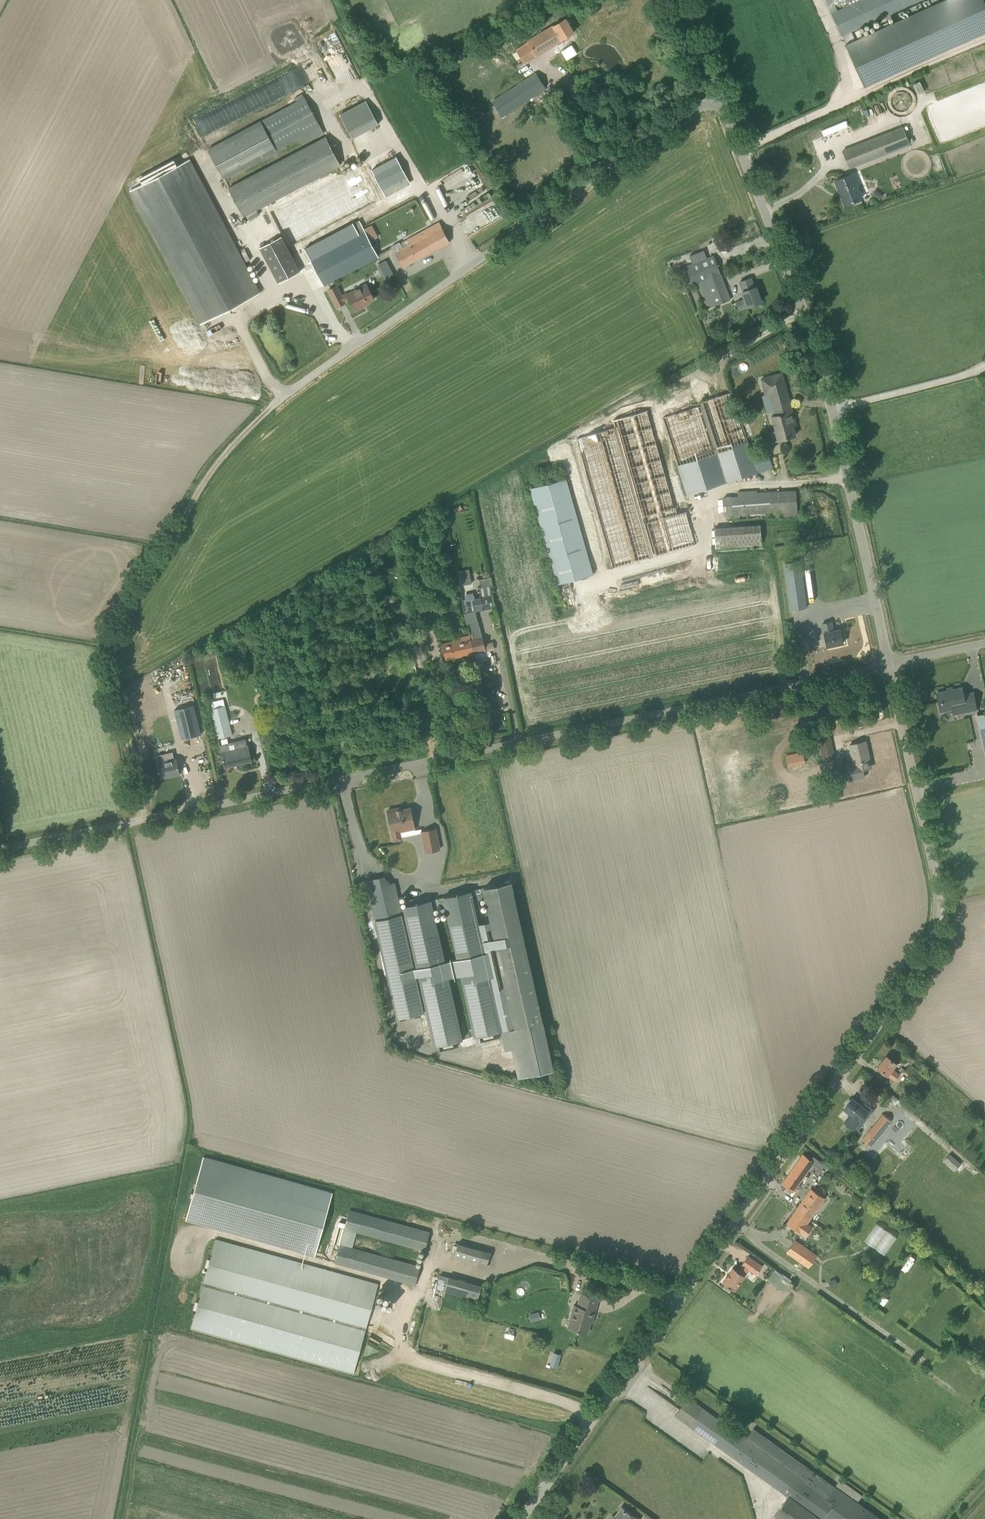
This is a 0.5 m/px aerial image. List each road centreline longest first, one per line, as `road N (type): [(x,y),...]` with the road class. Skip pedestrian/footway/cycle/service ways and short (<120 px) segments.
road 1 (unclassified): [(523,1518),(930,936),(937,892),(888,664)]
road 2 (unclassified): [(0,850),(888,664)]
road 3 (unclassified): [(888,664),(811,334),(720,87)]
road 4 (unclassified): [(282,396),(720,87)]
road 5 (track): [(144,821),(108,650),(195,493),(282,396)]

